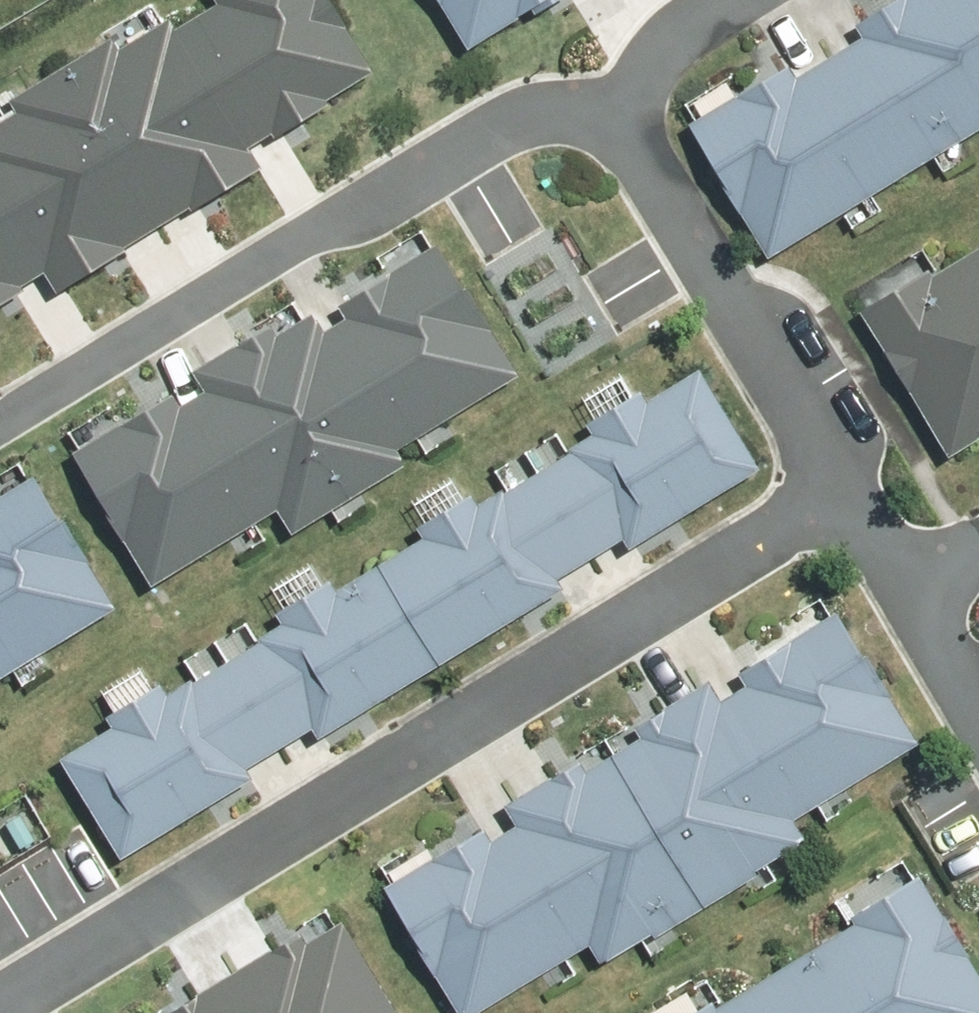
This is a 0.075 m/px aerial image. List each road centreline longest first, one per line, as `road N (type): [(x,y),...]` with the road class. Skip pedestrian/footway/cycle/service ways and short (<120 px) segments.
road 1 (residential): [(843,474),(5,1012)]
road 2 (residential): [(0,429),(500,124),(565,118),(616,133)]
road 3 (residential): [(616,133),(657,172),(843,474)]
road 4 (residential): [(616,133),(639,75),(673,25),(716,0)]
road 5 (residential): [(843,474),(917,588)]
road 6 (residential): [(917,588),(978,693)]

